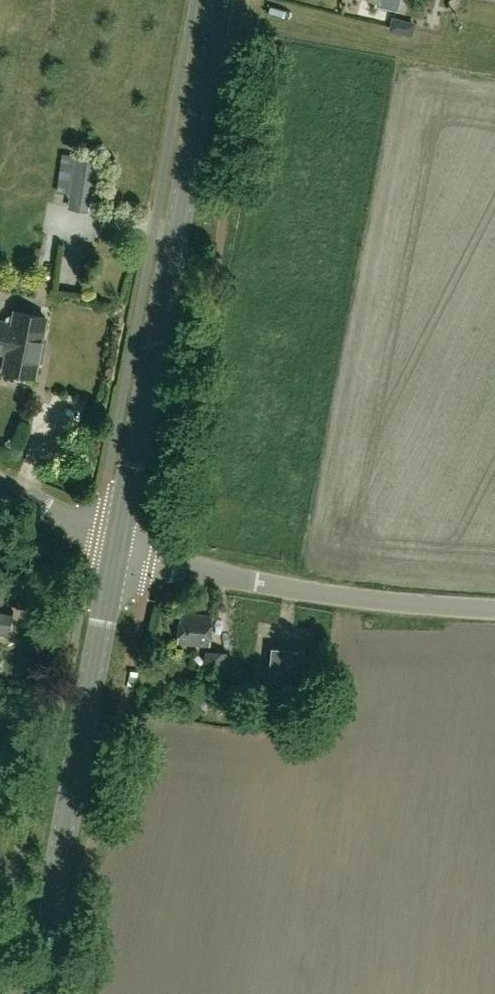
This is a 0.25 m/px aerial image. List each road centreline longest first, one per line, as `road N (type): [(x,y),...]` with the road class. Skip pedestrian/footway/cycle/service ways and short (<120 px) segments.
road 1 (secondary): [(117,546),(221,0)]
road 2 (secondary): [(35,993),(117,546)]
road 3 (unclassified): [(494,610),(329,595),(151,562),(117,546)]
road 4 (unclassified): [(117,546),(0,487)]

